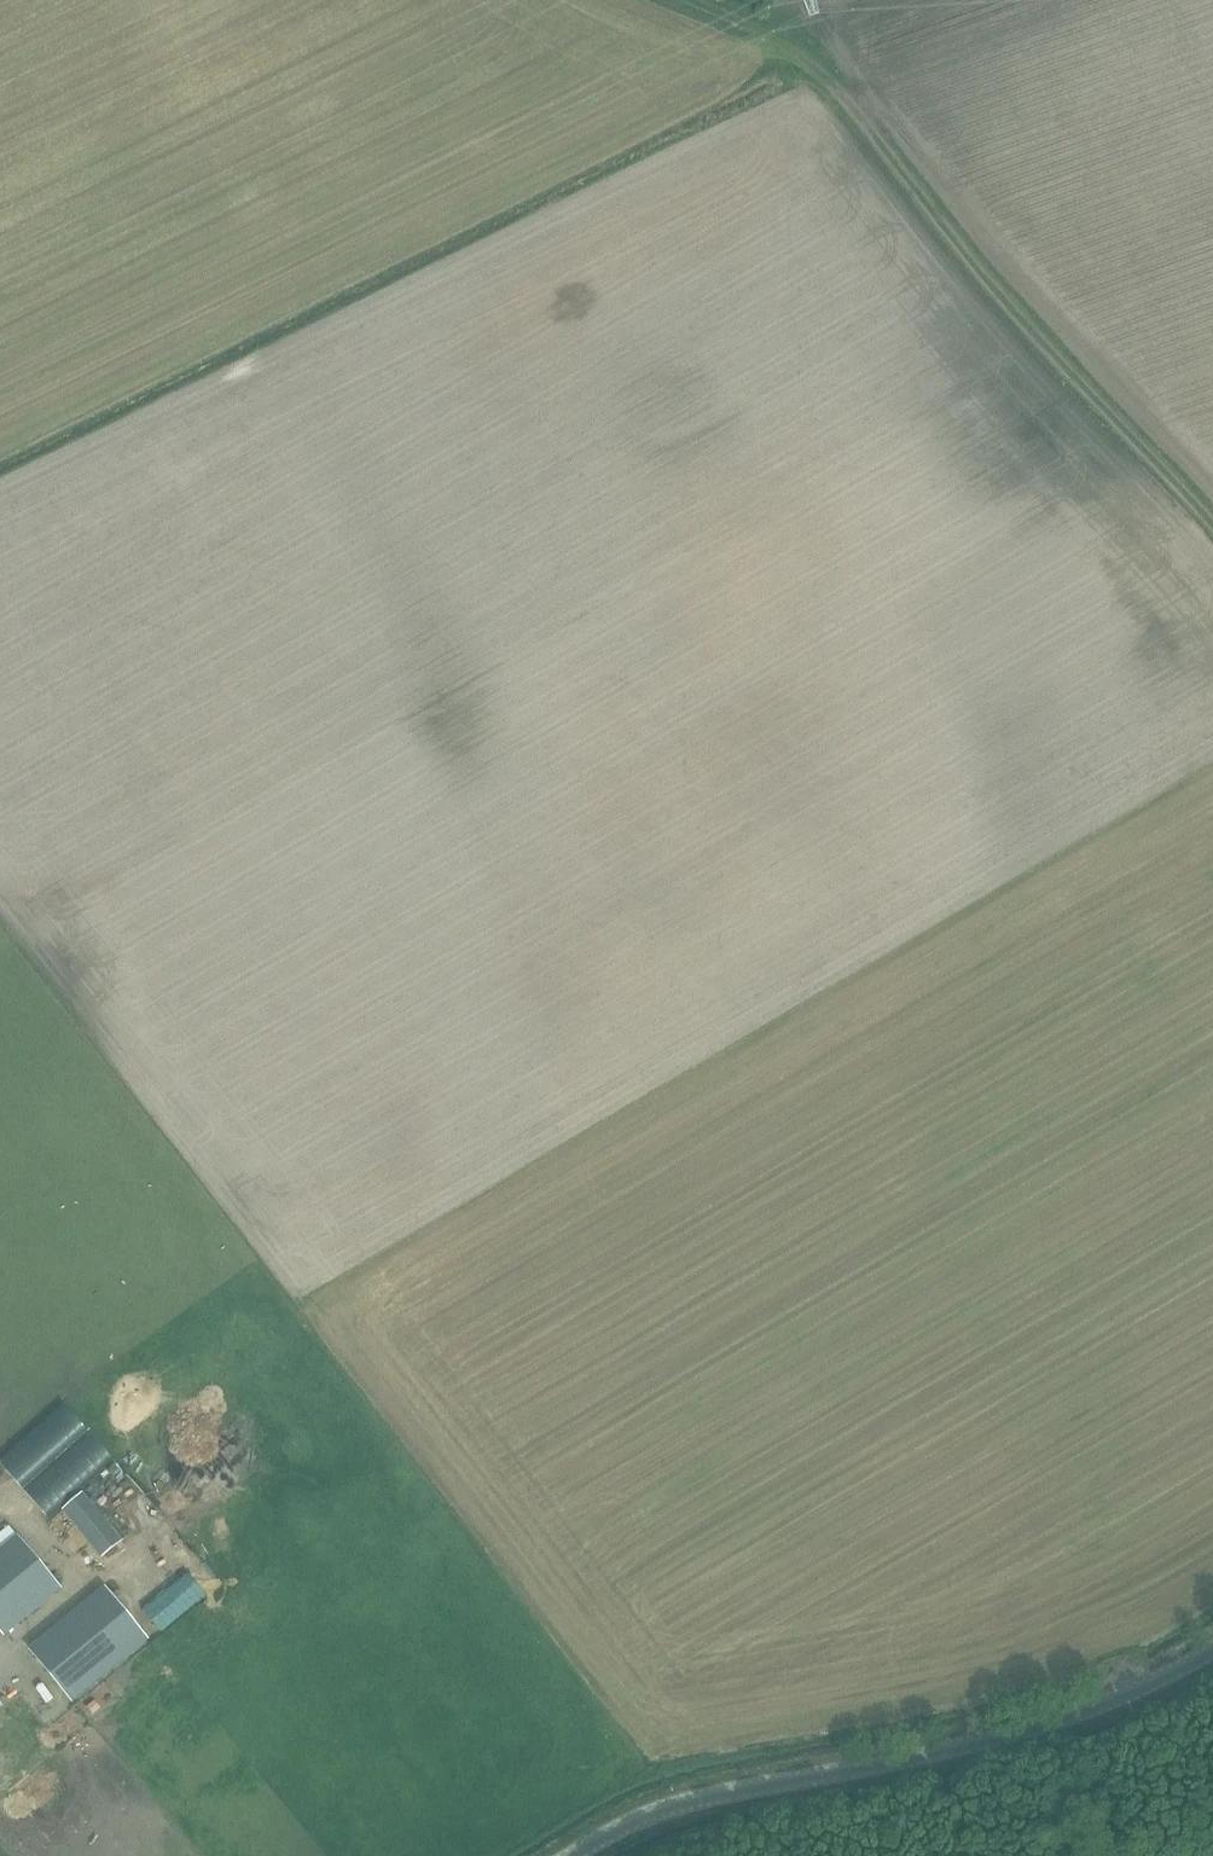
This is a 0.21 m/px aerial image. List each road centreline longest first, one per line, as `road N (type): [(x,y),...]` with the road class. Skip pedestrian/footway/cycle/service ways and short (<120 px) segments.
road 1 (track): [(1212,524),(1009,304),(825,78),(747,25),(687,0)]
road 2 (unclassified): [(1212,1653),(1094,1709),(1025,1731),(663,1809),(576,1855)]

